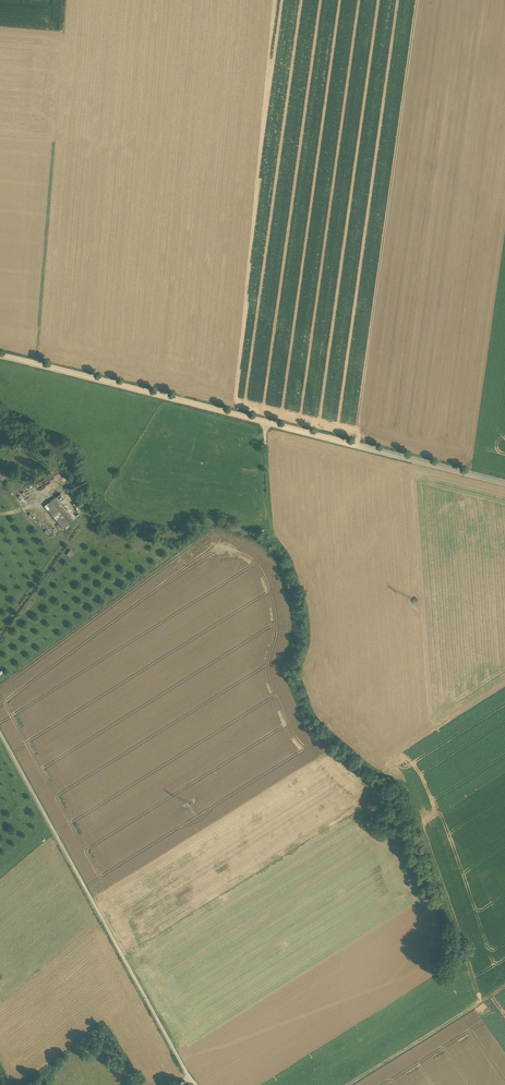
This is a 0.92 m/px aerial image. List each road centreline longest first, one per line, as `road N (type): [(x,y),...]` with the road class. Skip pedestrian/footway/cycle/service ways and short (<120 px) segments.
road 1 (track): [(266,422),(274,530),(294,553),(310,603),(307,685),(314,707),(409,784),(420,802),(449,913),(473,944),(469,965),(483,1001)]
road 2 (unclassified): [(504,483),(0,356)]
road 3 (track): [(0,733),(195,1084)]
road 4 (track): [(36,364),(57,151)]
road 5 (track): [(504,987),(354,1084)]

